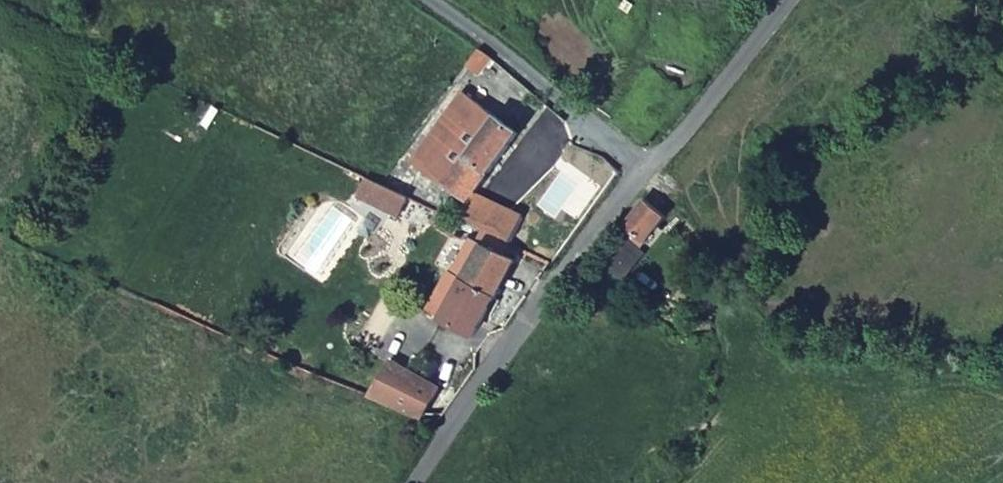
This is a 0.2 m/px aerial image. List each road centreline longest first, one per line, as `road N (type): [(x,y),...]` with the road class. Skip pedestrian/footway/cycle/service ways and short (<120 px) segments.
road 1 (unclassified): [(642,165),(416,482)]
road 2 (residential): [(426,0),(642,165)]
road 3 (residential): [(787,0),(675,140),(642,165)]

